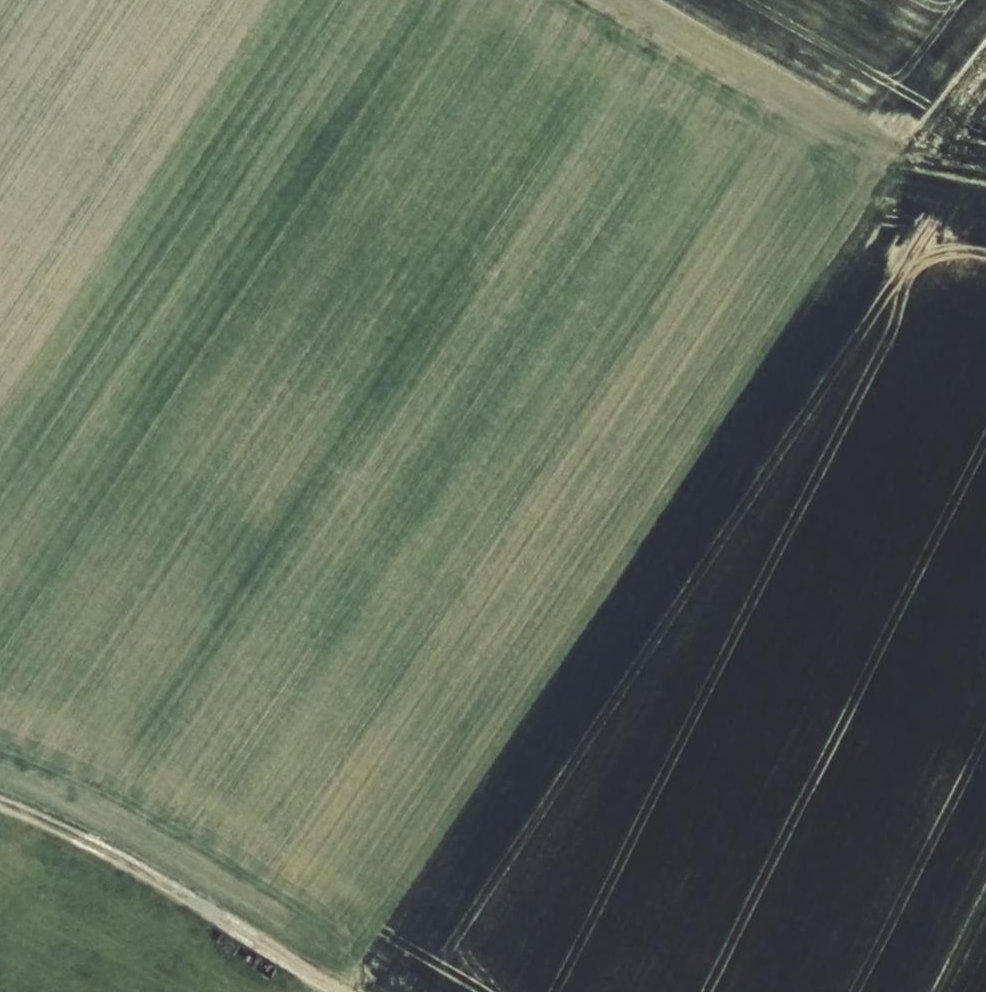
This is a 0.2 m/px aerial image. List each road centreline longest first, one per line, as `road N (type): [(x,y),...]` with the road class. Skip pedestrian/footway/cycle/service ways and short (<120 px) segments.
road 1 (track): [(0,811),(182,901),(333,991)]

